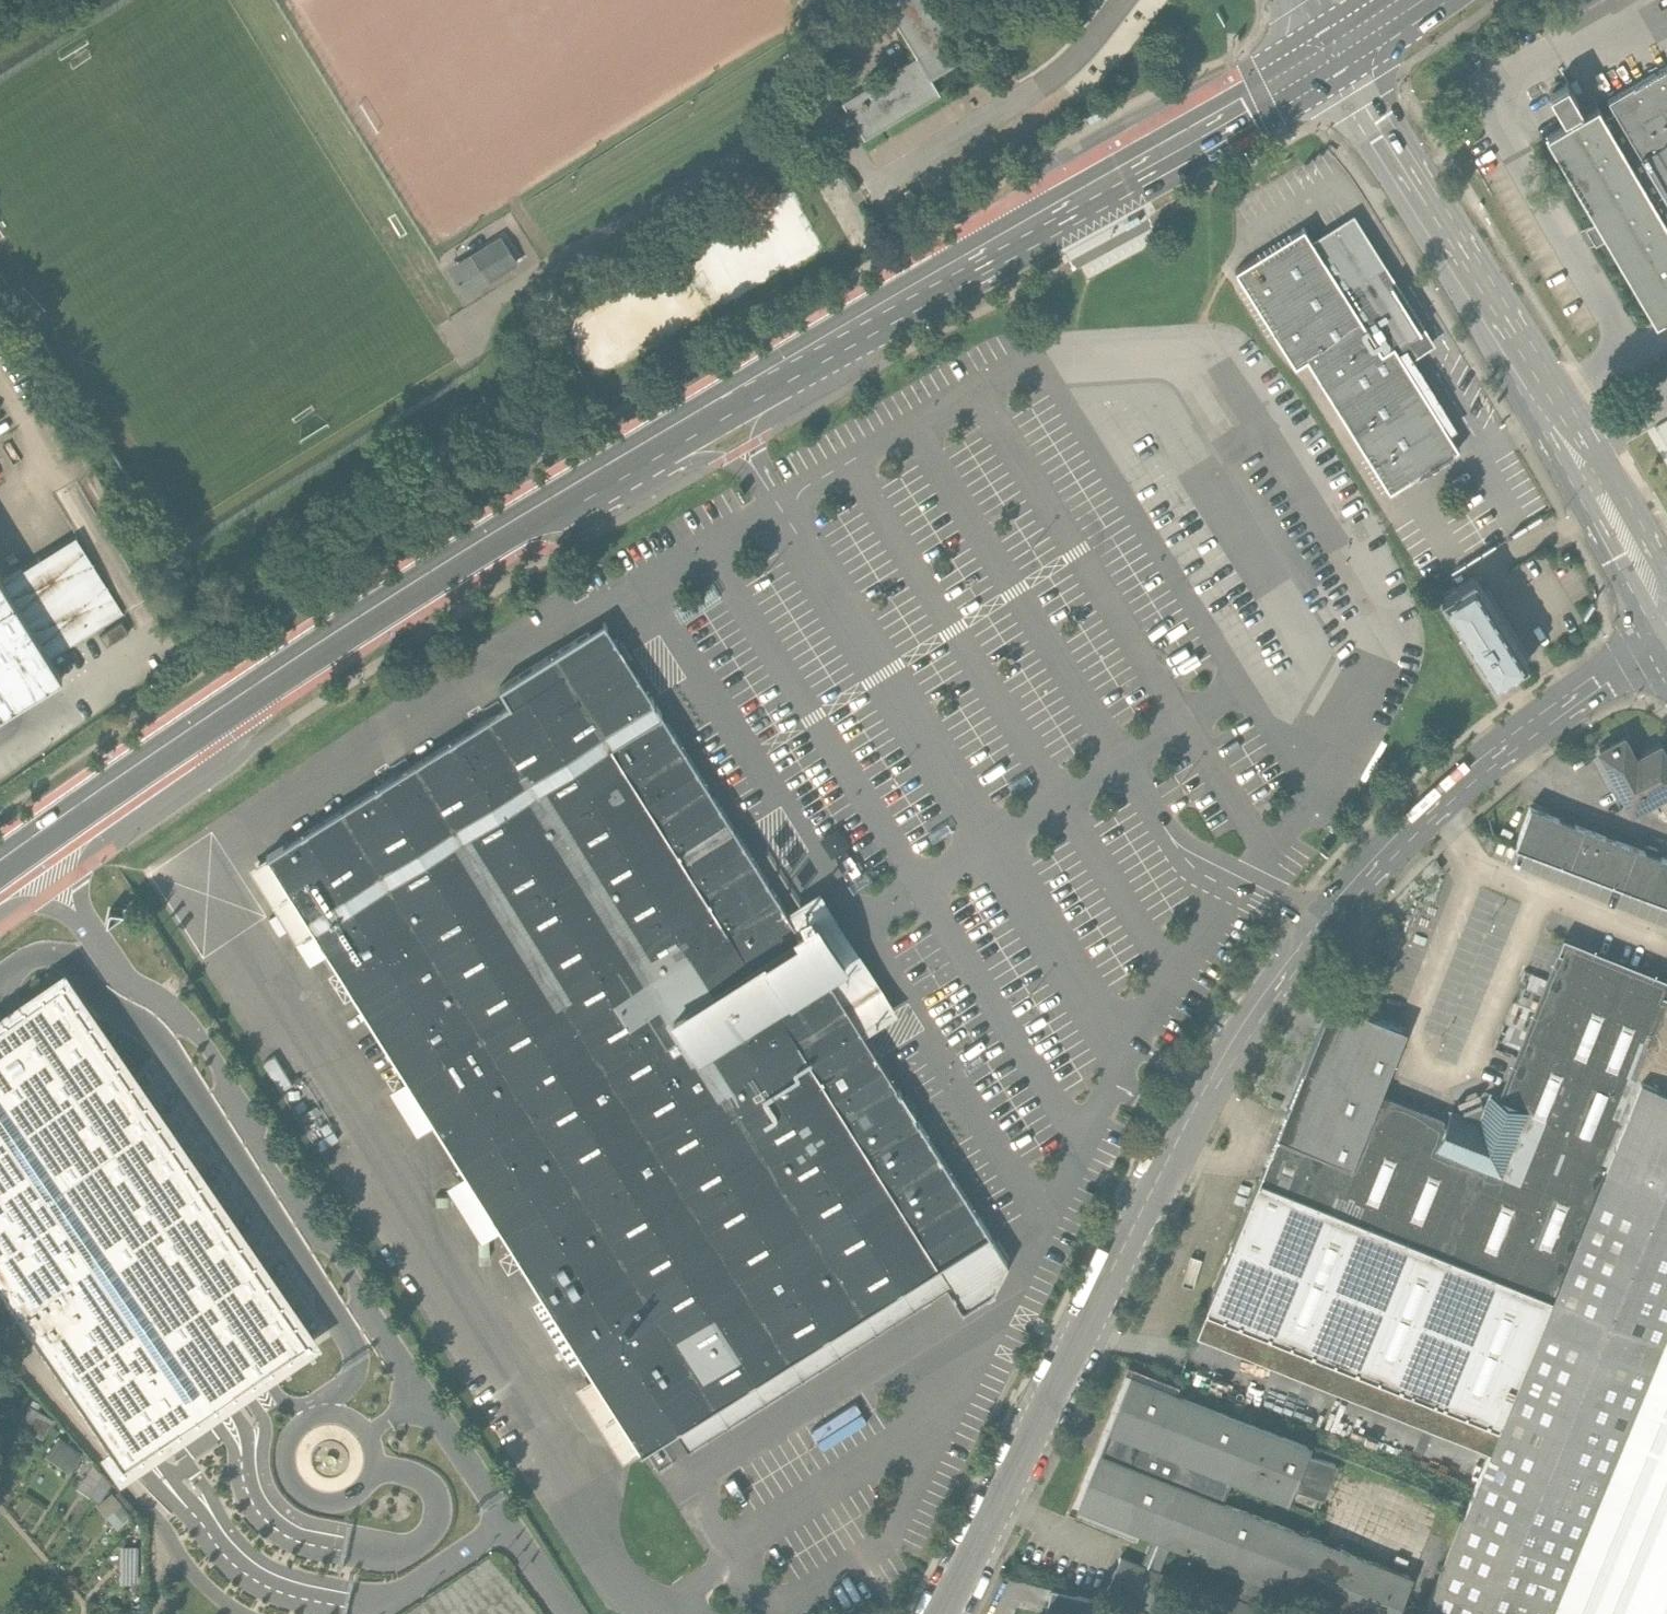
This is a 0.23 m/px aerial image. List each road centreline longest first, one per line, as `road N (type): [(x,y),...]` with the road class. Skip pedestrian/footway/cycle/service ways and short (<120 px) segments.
road 1 (secondary): [(0,873),(242,702),(561,498),(1333,49)]
road 2 (residential): [(1666,640),(1569,704),(1429,815),(1320,929),(1259,1007),(1188,1121),(941,1613)]
road 3 (tertiary): [(1333,49),(1666,608)]

